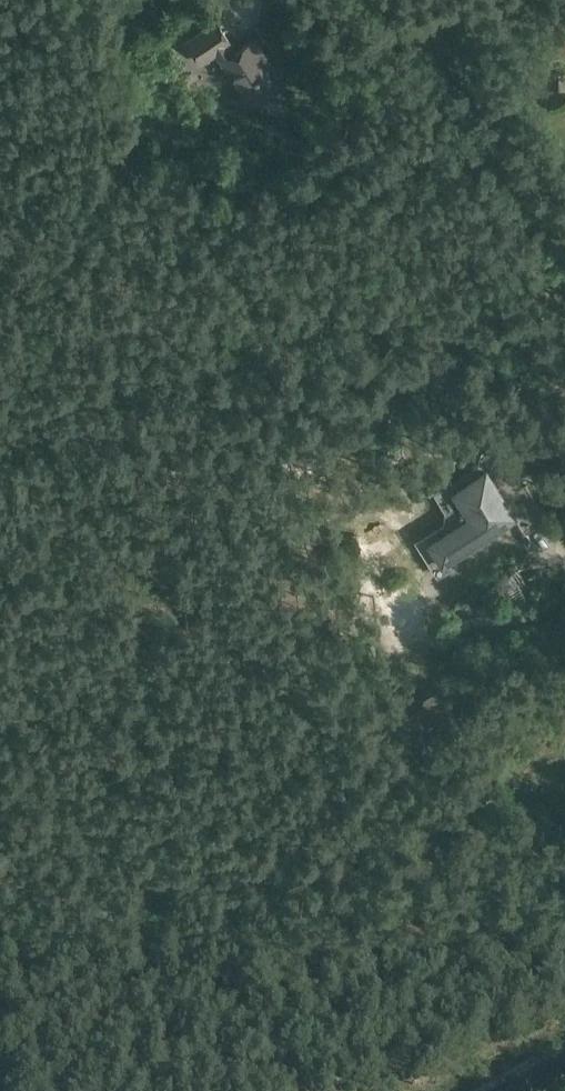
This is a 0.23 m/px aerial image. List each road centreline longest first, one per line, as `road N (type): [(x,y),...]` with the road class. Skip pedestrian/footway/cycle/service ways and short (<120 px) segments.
road 1 (unclassified): [(418,26),(564,232)]

